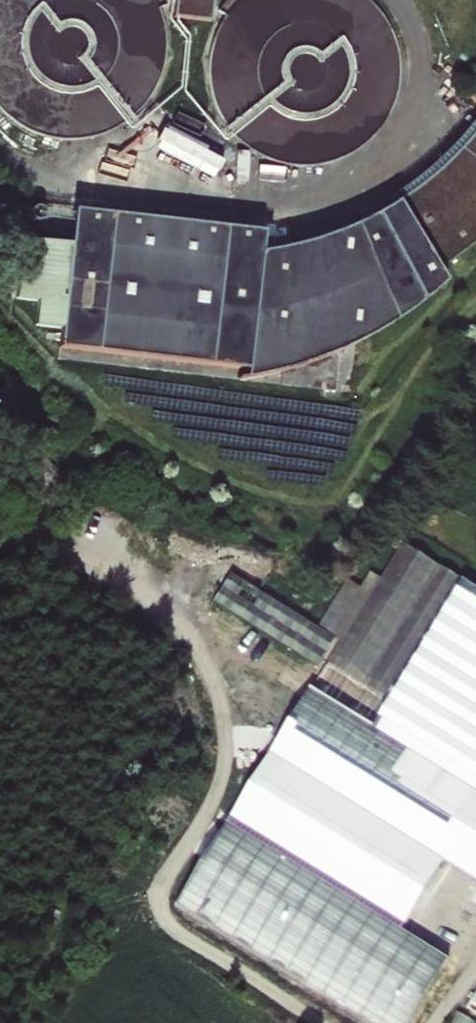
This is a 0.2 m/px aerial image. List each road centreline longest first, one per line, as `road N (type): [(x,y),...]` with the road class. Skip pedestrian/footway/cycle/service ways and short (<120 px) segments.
road 1 (track): [(0,521),(138,590),(207,659),(224,718),(221,785),(173,863),(161,907),(182,936),(317,1022)]

